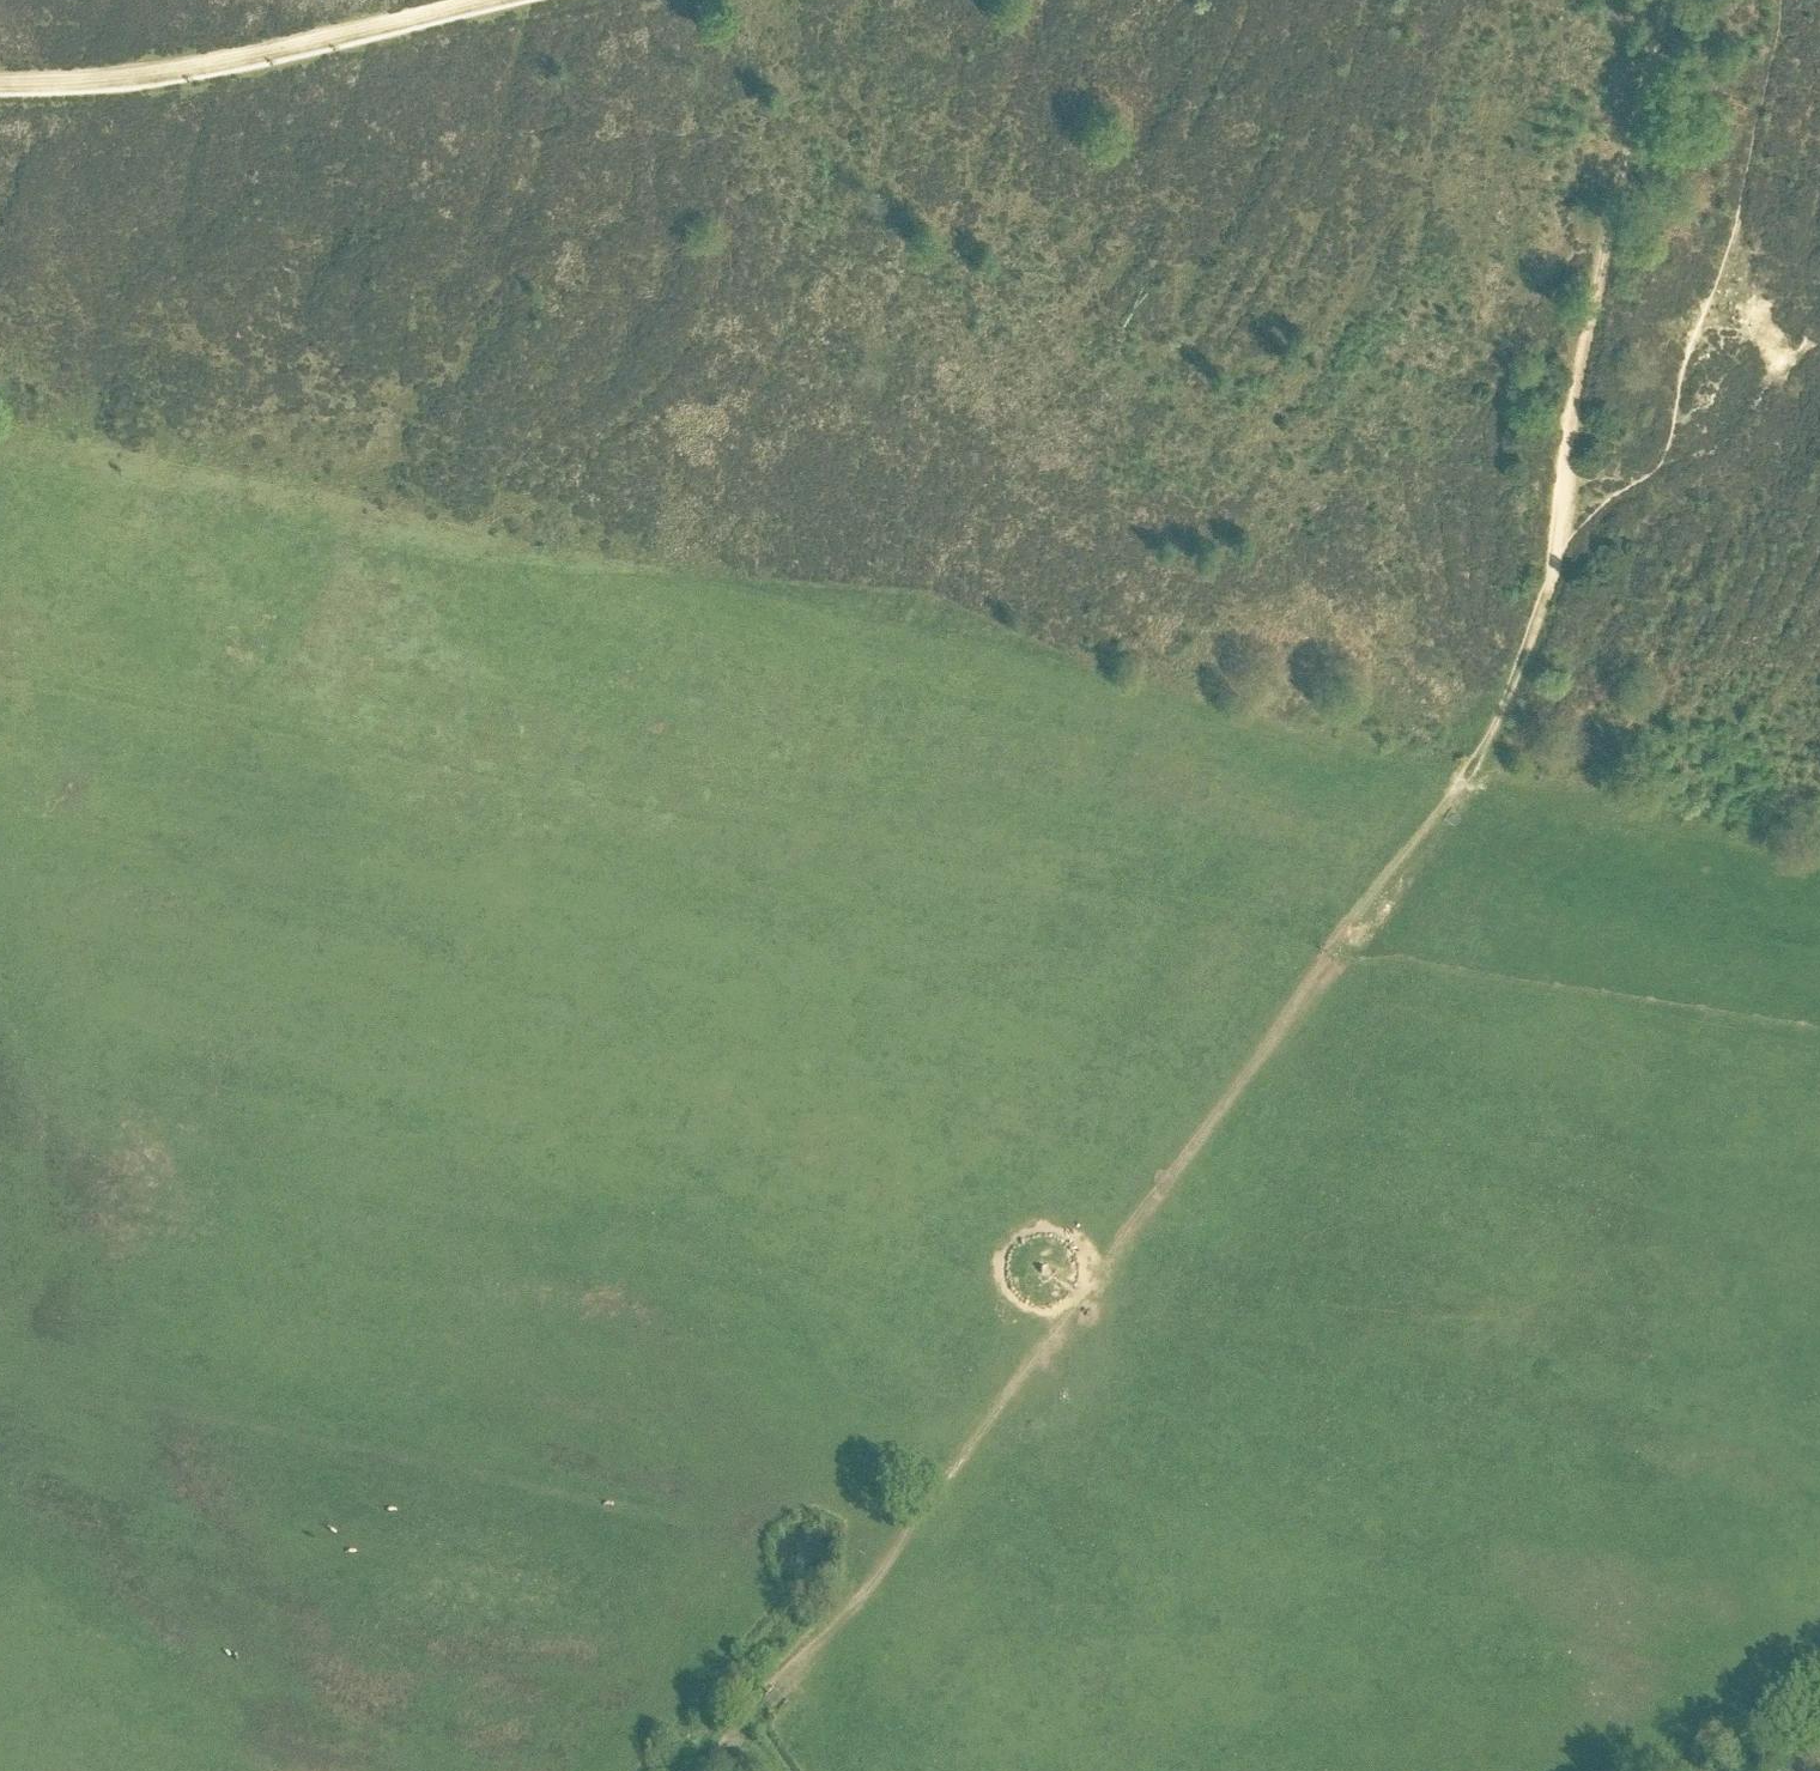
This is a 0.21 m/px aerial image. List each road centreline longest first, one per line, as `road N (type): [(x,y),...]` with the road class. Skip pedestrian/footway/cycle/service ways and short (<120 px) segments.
road 1 (track): [(706,1770),(922,1515),(1445,814),(1517,677),(1558,547)]
road 2 (track): [(1558,547),(1569,425),(1627,150),(1668,0)]
road 3 (track): [(0,80),(219,60),(472,0)]

